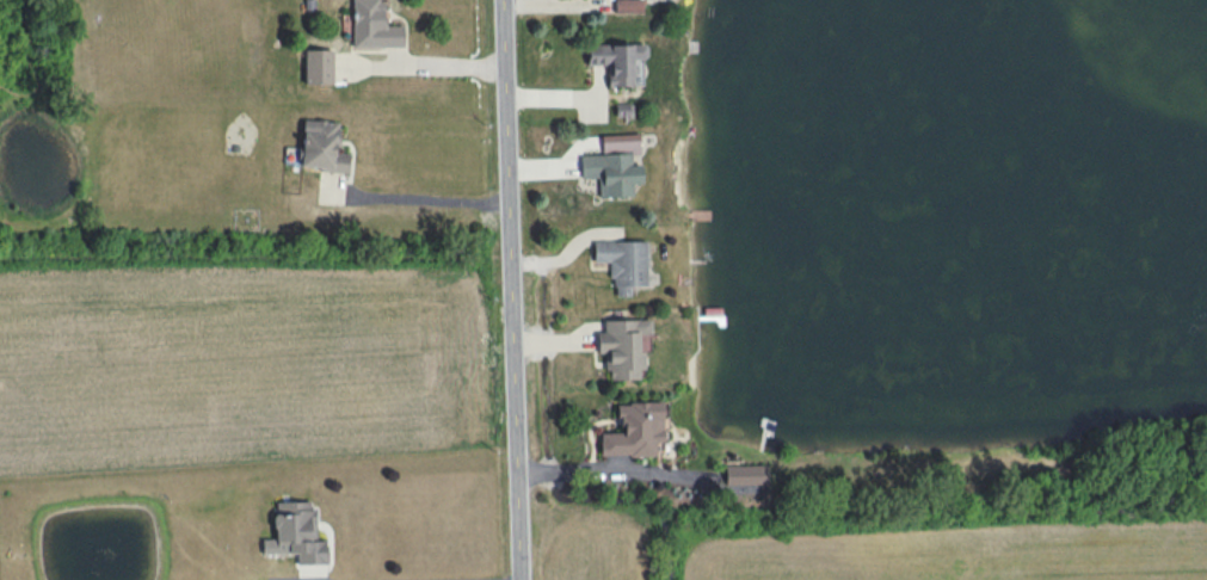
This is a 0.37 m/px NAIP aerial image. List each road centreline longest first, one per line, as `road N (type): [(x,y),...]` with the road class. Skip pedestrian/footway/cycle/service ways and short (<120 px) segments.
road 1 (residential): [(511,0),(524,579)]

